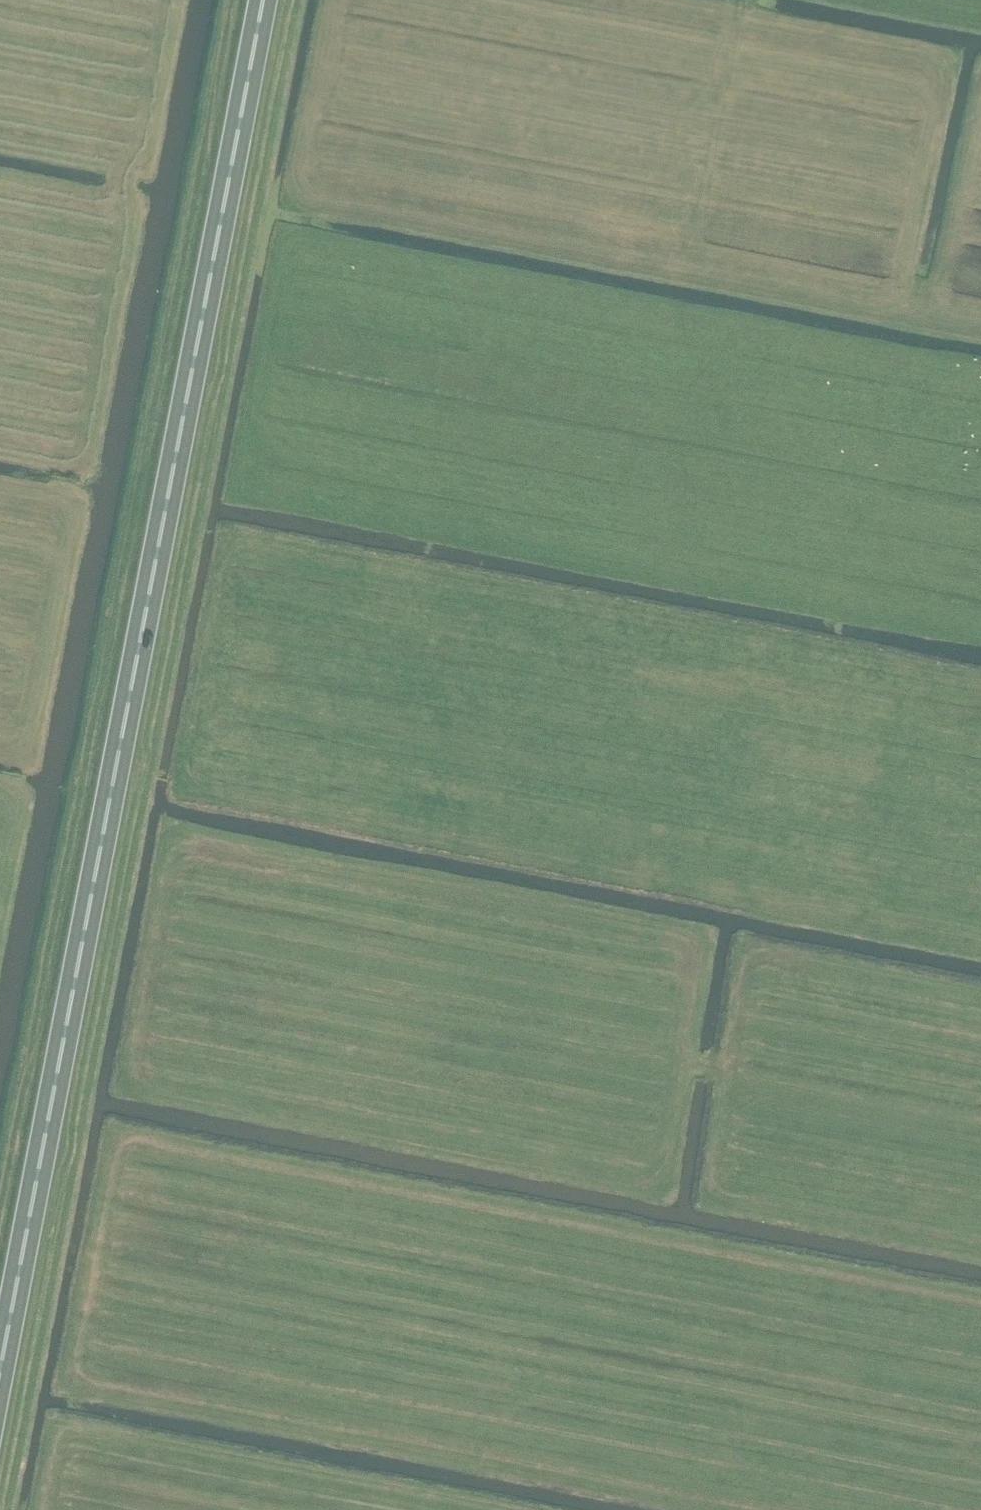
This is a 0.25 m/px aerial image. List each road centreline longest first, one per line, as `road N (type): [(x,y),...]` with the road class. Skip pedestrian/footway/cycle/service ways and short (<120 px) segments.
road 1 (trunk): [(0,1383),(265,0)]

